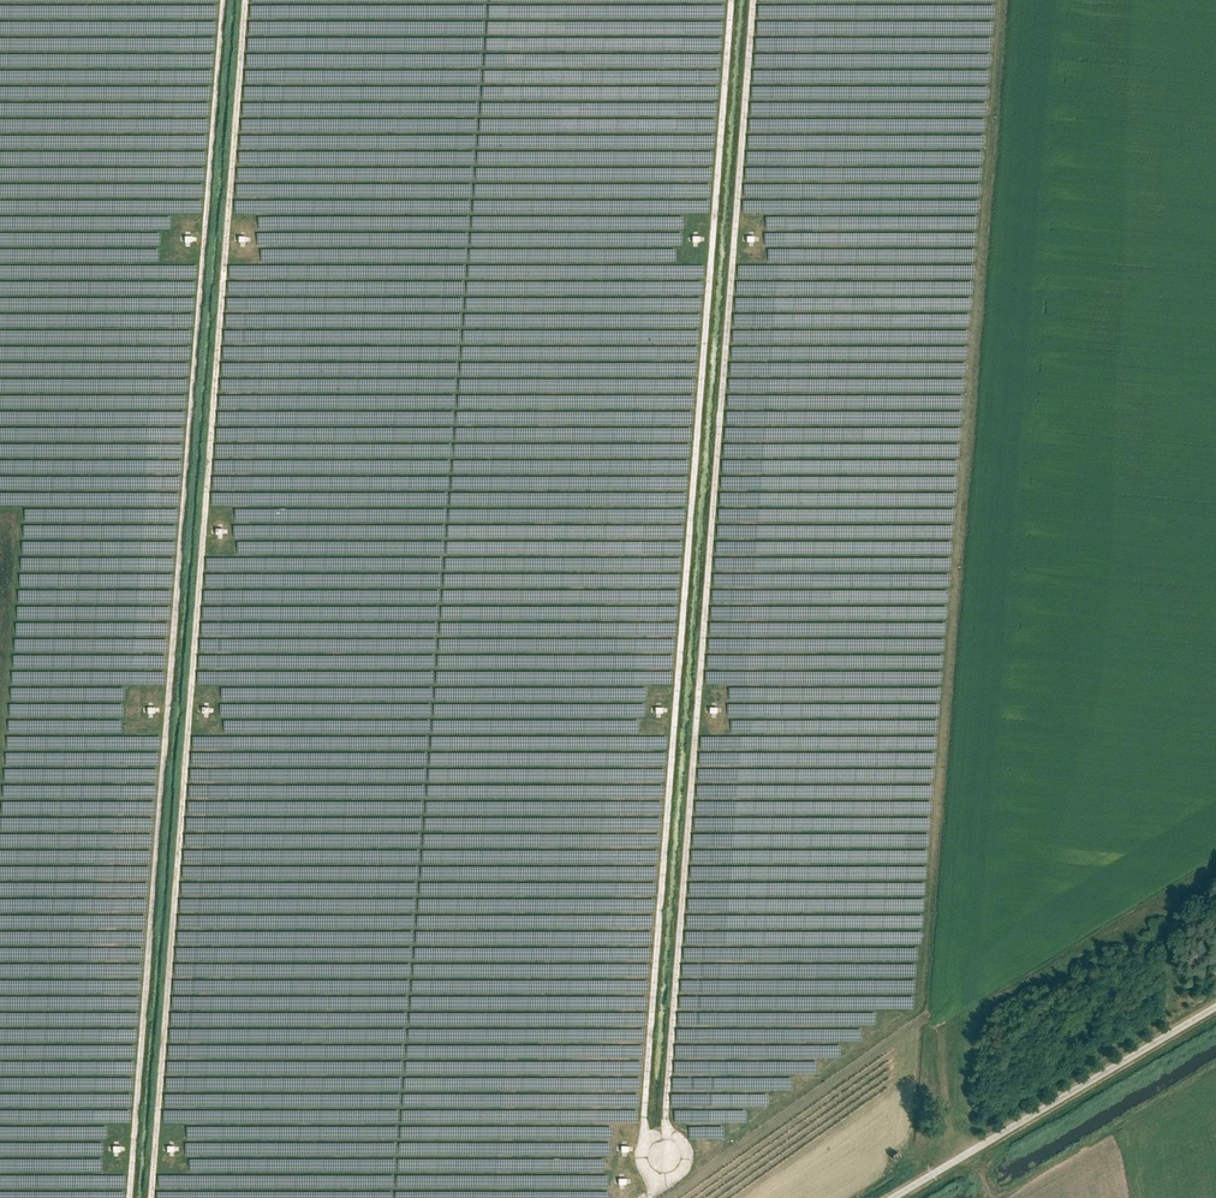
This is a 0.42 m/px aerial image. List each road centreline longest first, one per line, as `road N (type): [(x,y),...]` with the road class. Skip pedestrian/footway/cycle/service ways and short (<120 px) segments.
road 1 (track): [(649,1197),(666,1160),(755,0)]
road 2 (track): [(129,1197),(224,0)]
road 3 (track): [(247,0),(152,1197)]
road 4 (track): [(732,0),(644,1128)]
road 5 (unclassified): [(892,1197),(1215,1007)]

